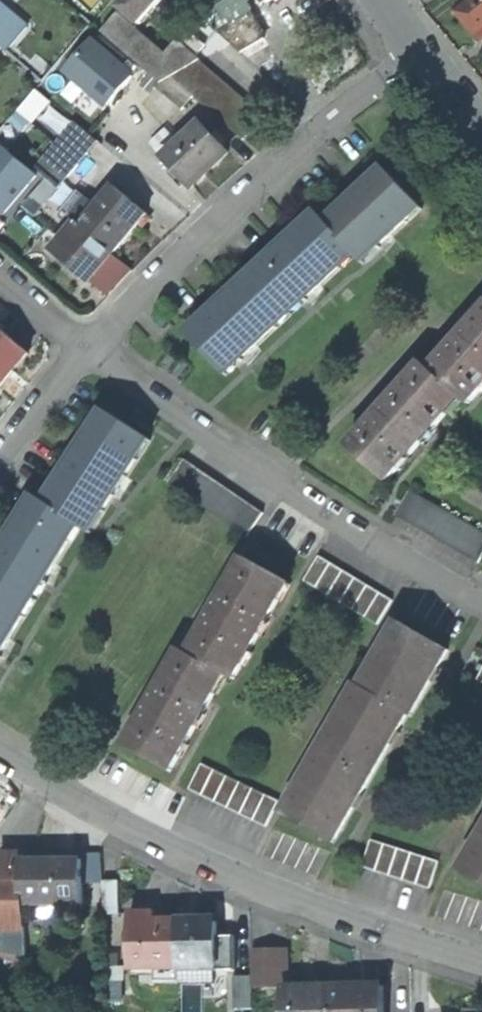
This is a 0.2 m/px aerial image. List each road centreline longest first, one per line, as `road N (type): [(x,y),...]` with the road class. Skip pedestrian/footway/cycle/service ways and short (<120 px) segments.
road 1 (residential): [(0,745),(207,856),(481,957)]
road 2 (residential): [(106,346),(195,420),(481,596)]
road 3 (residential): [(106,346),(279,171),(423,46)]
road 4 (residential): [(0,479),(106,346)]
road 5 (residential): [(0,258),(106,346)]

